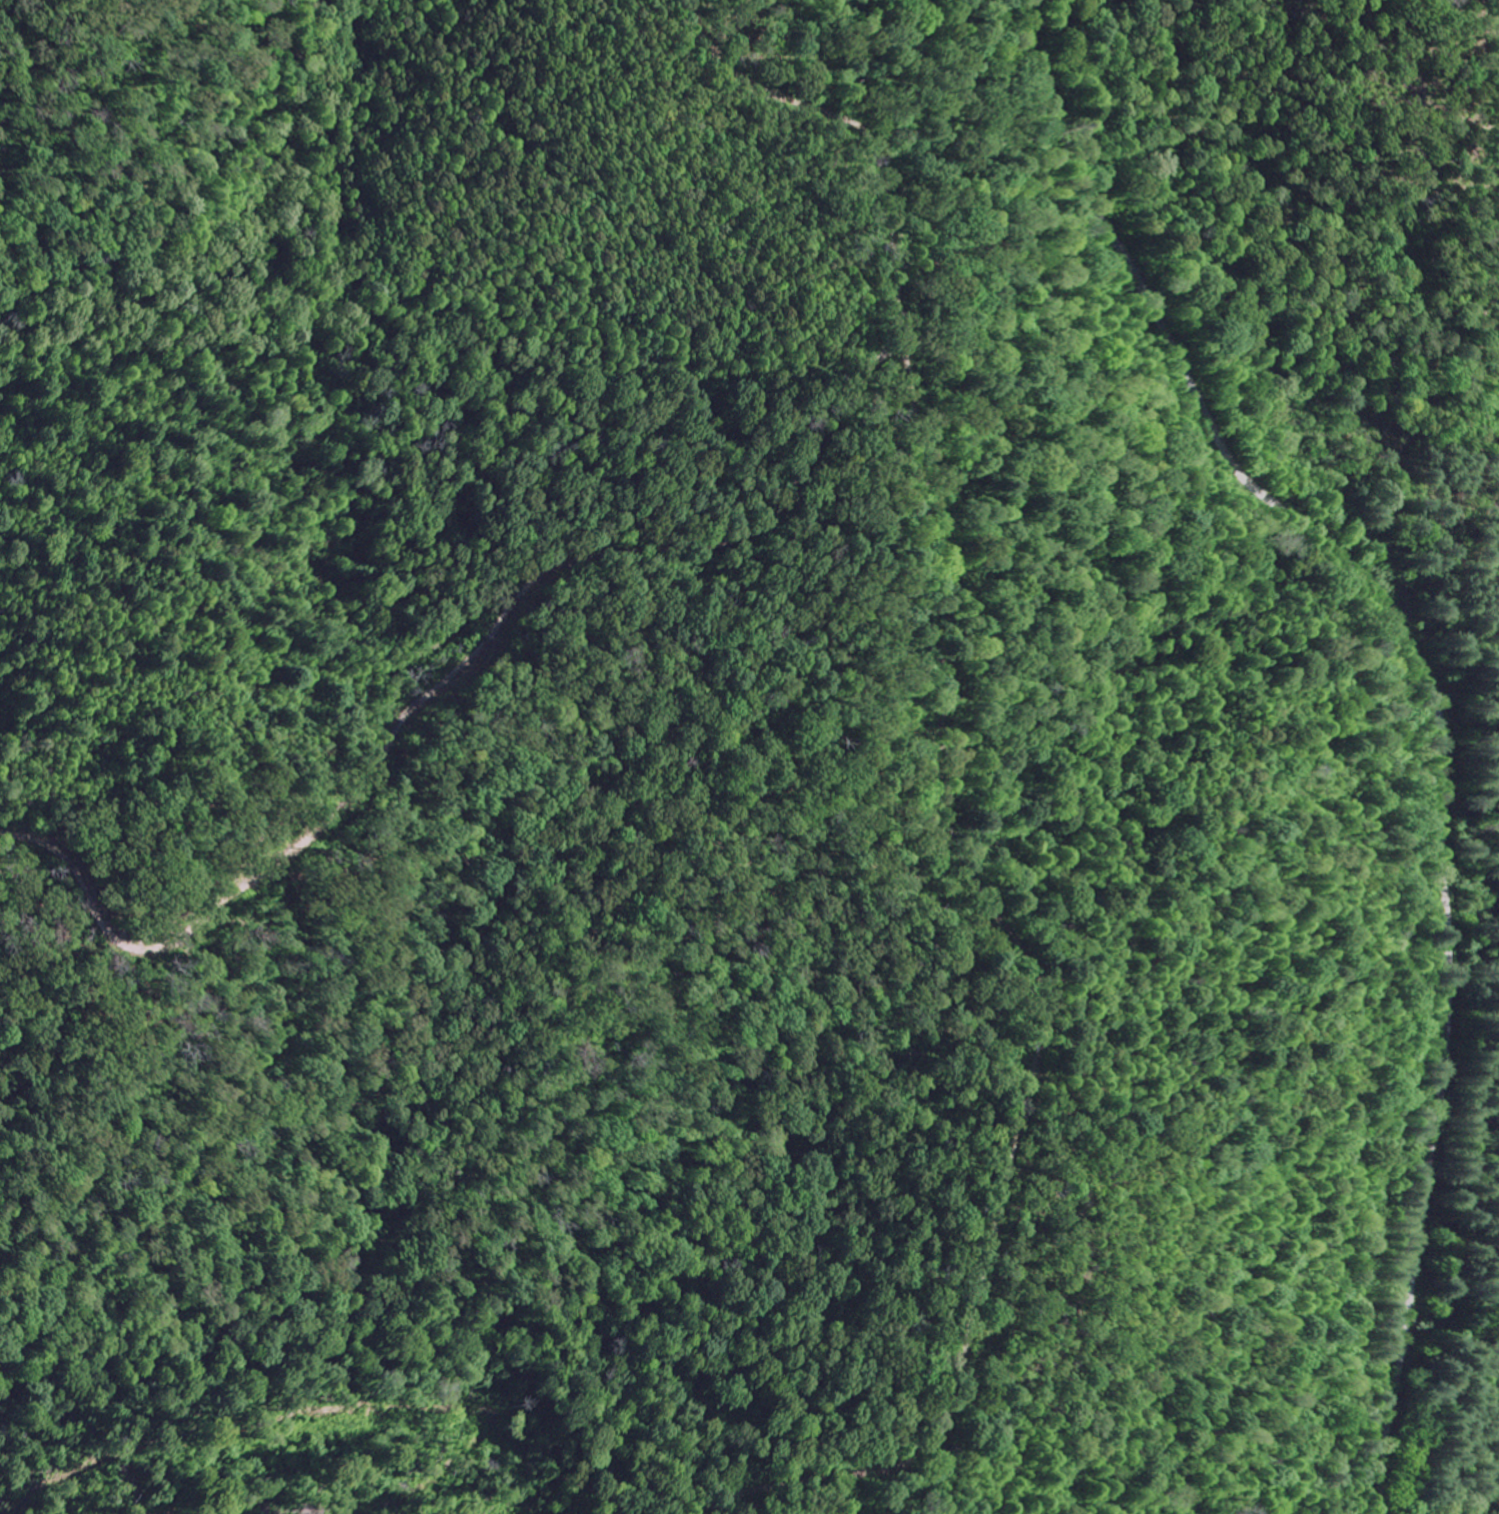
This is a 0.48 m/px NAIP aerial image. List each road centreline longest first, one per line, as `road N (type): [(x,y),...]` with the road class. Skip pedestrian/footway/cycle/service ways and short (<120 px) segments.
road 1 (residential): [(1376,1513),(1442,1112),(1445,747),(1426,671),(1400,623),(1345,560),(1241,477),(1196,400),(1103,214),(1082,131),(1030,0)]

